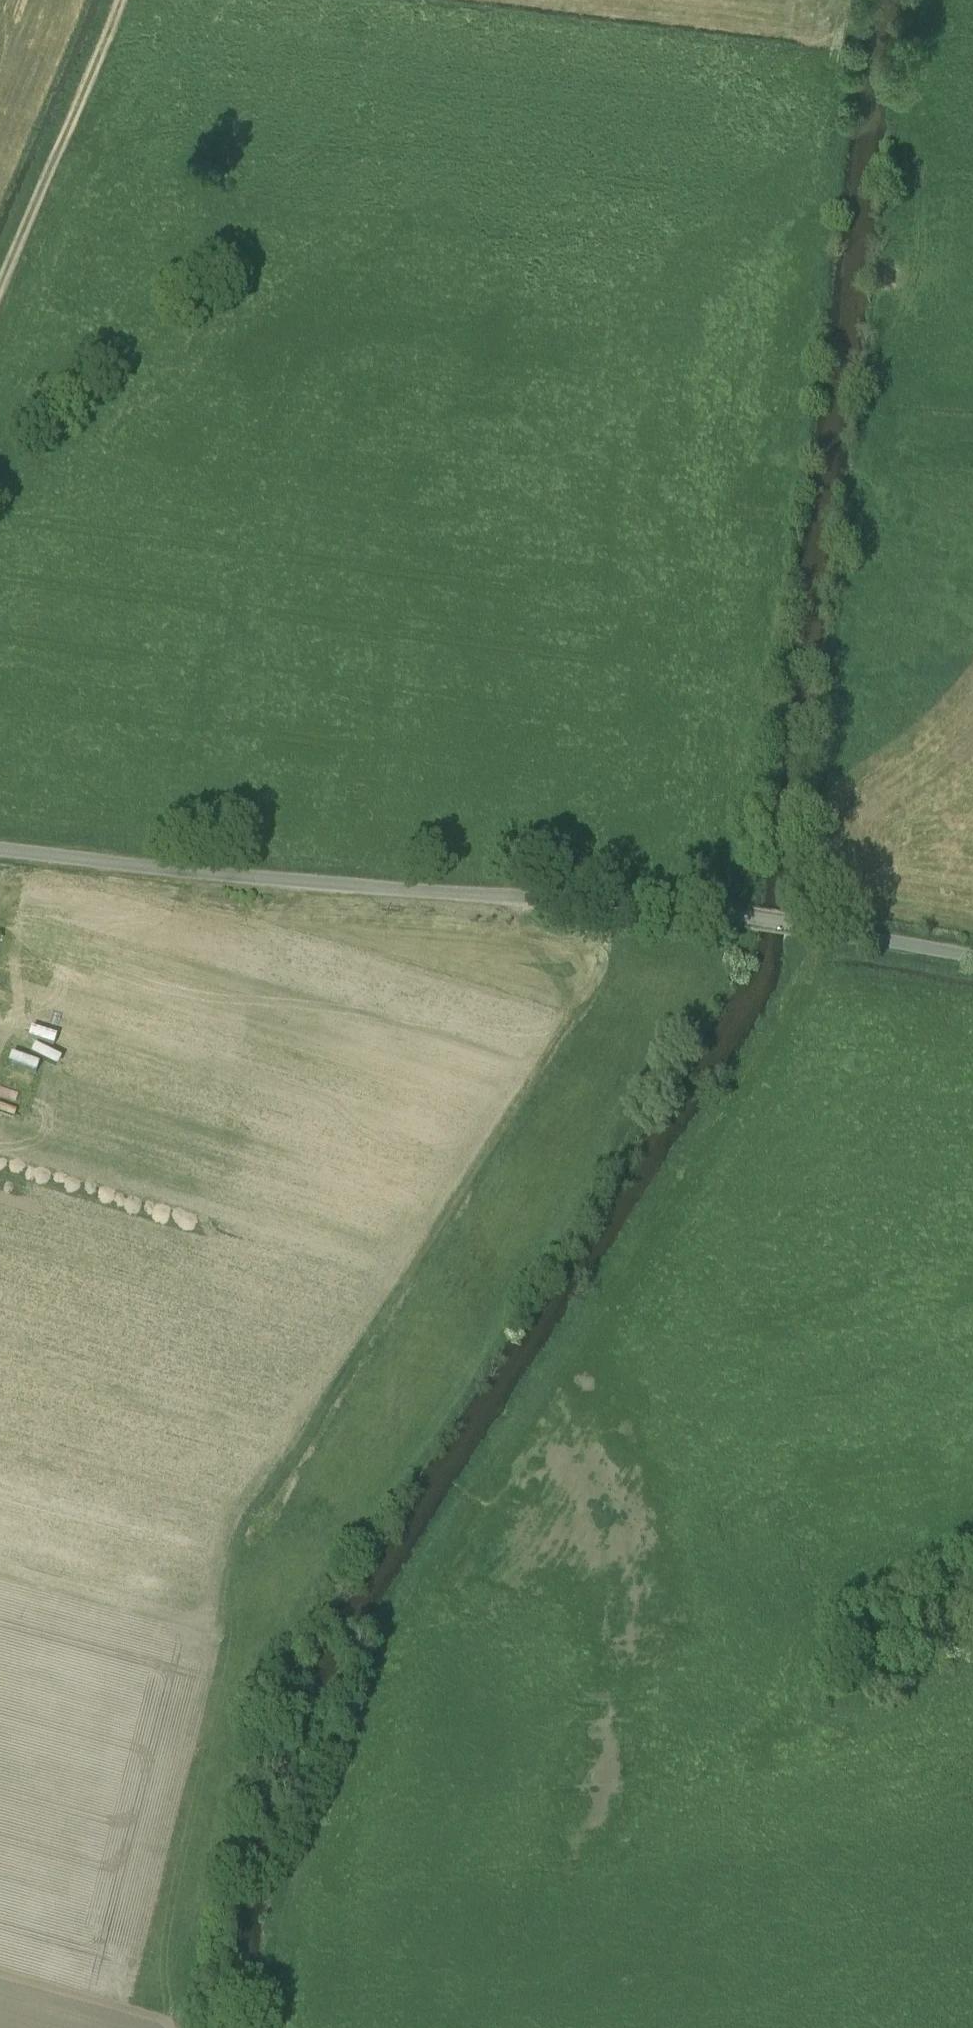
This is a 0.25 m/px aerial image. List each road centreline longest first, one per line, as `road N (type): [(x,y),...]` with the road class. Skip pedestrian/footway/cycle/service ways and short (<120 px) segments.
road 1 (unclassified): [(0,854),(278,887),(753,924),(972,966)]
road 2 (track): [(0,289),(122,0)]

